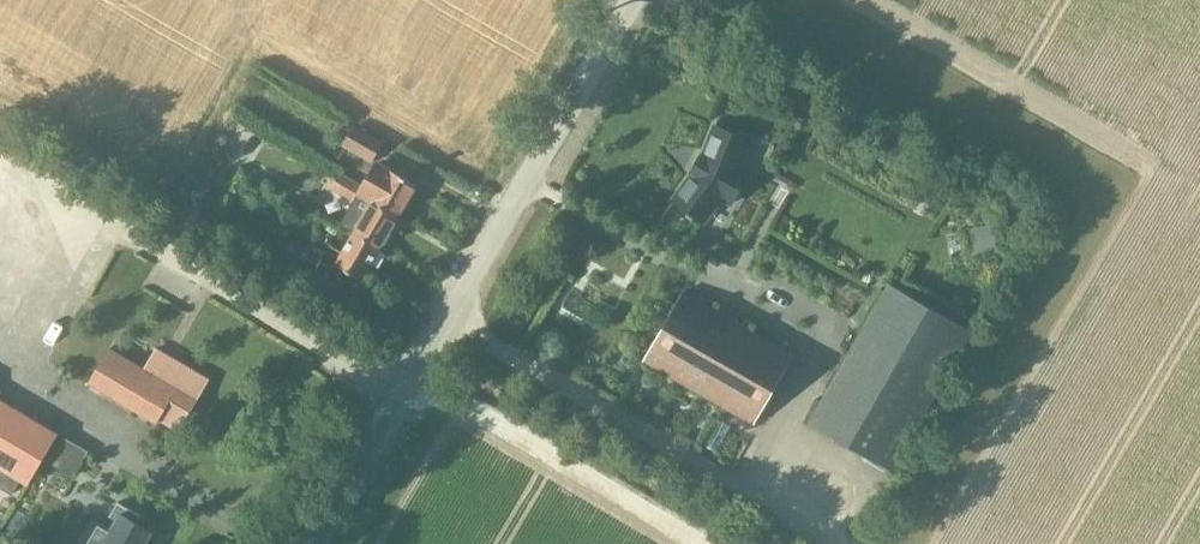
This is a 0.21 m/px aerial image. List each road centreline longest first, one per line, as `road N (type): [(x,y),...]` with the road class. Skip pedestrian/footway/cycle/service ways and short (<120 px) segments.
road 1 (unclassified): [(313,543),(631,0)]

